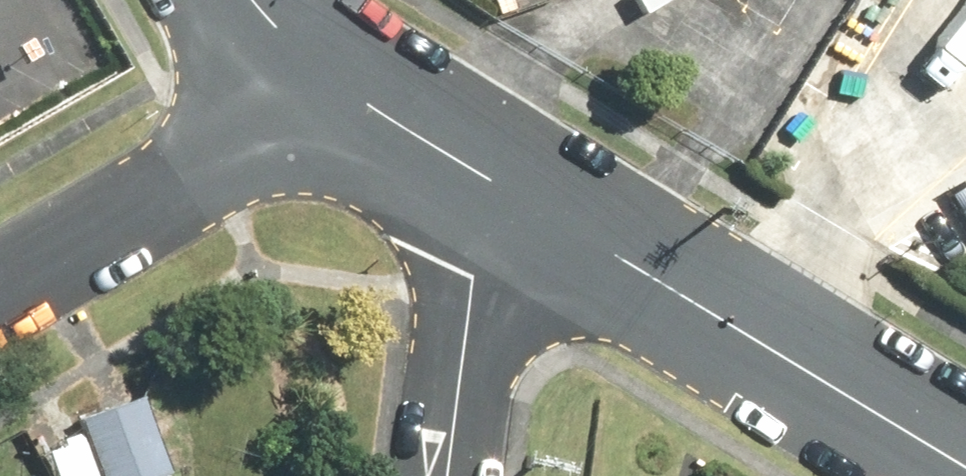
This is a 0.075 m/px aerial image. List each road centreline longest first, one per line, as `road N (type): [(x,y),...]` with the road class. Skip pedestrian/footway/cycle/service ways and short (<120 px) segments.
road 1 (unclassified): [(521,197),(965,469)]
road 2 (residential): [(0,288),(214,167),(310,67)]
road 3 (residential): [(521,197),(472,274),(447,475)]
road 4 (unclassified): [(310,67),(521,197)]

